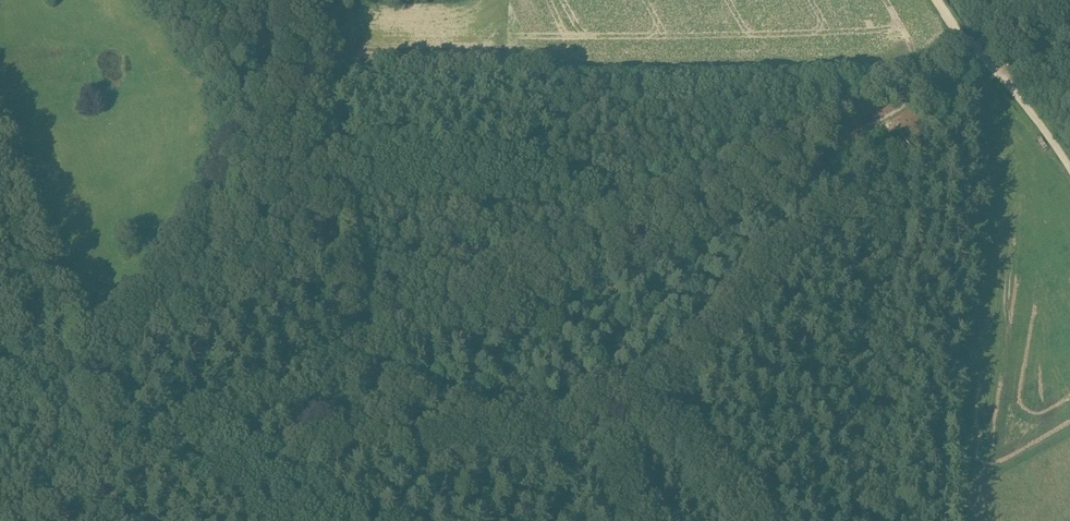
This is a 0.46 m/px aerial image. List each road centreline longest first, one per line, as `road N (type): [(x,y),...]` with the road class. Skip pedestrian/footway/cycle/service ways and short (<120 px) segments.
road 1 (track): [(358,361),(913,108),(971,47)]
road 2 (track): [(9,520),(358,361)]
road 3 (unclassified): [(1069,170),(971,47)]

